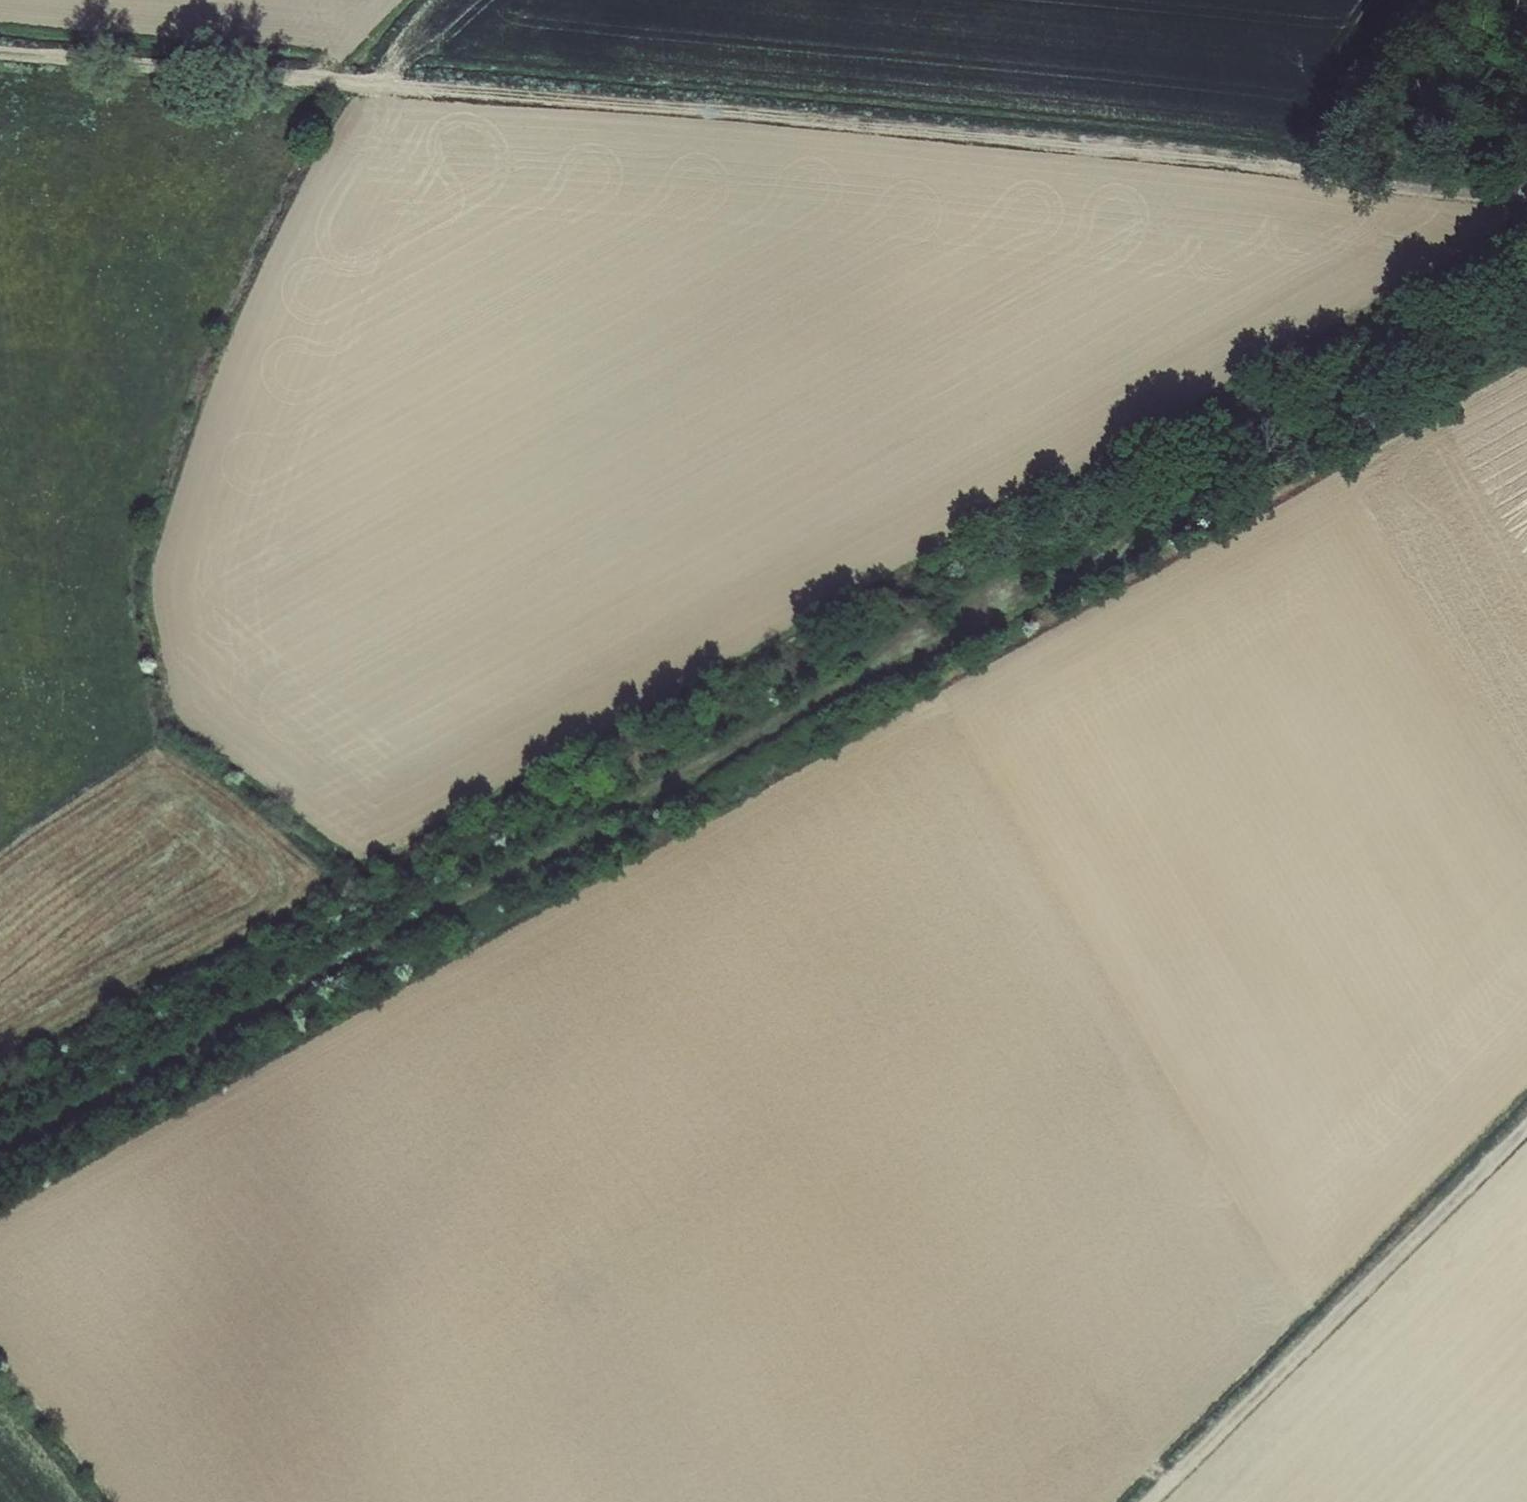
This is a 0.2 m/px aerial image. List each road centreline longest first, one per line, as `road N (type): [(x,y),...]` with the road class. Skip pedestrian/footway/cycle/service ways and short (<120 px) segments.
road 1 (track): [(408,88),(1501,187)]
road 2 (track): [(1526,1122),(1149,1501)]
road 3 (unclassified): [(0,55),(408,88)]

